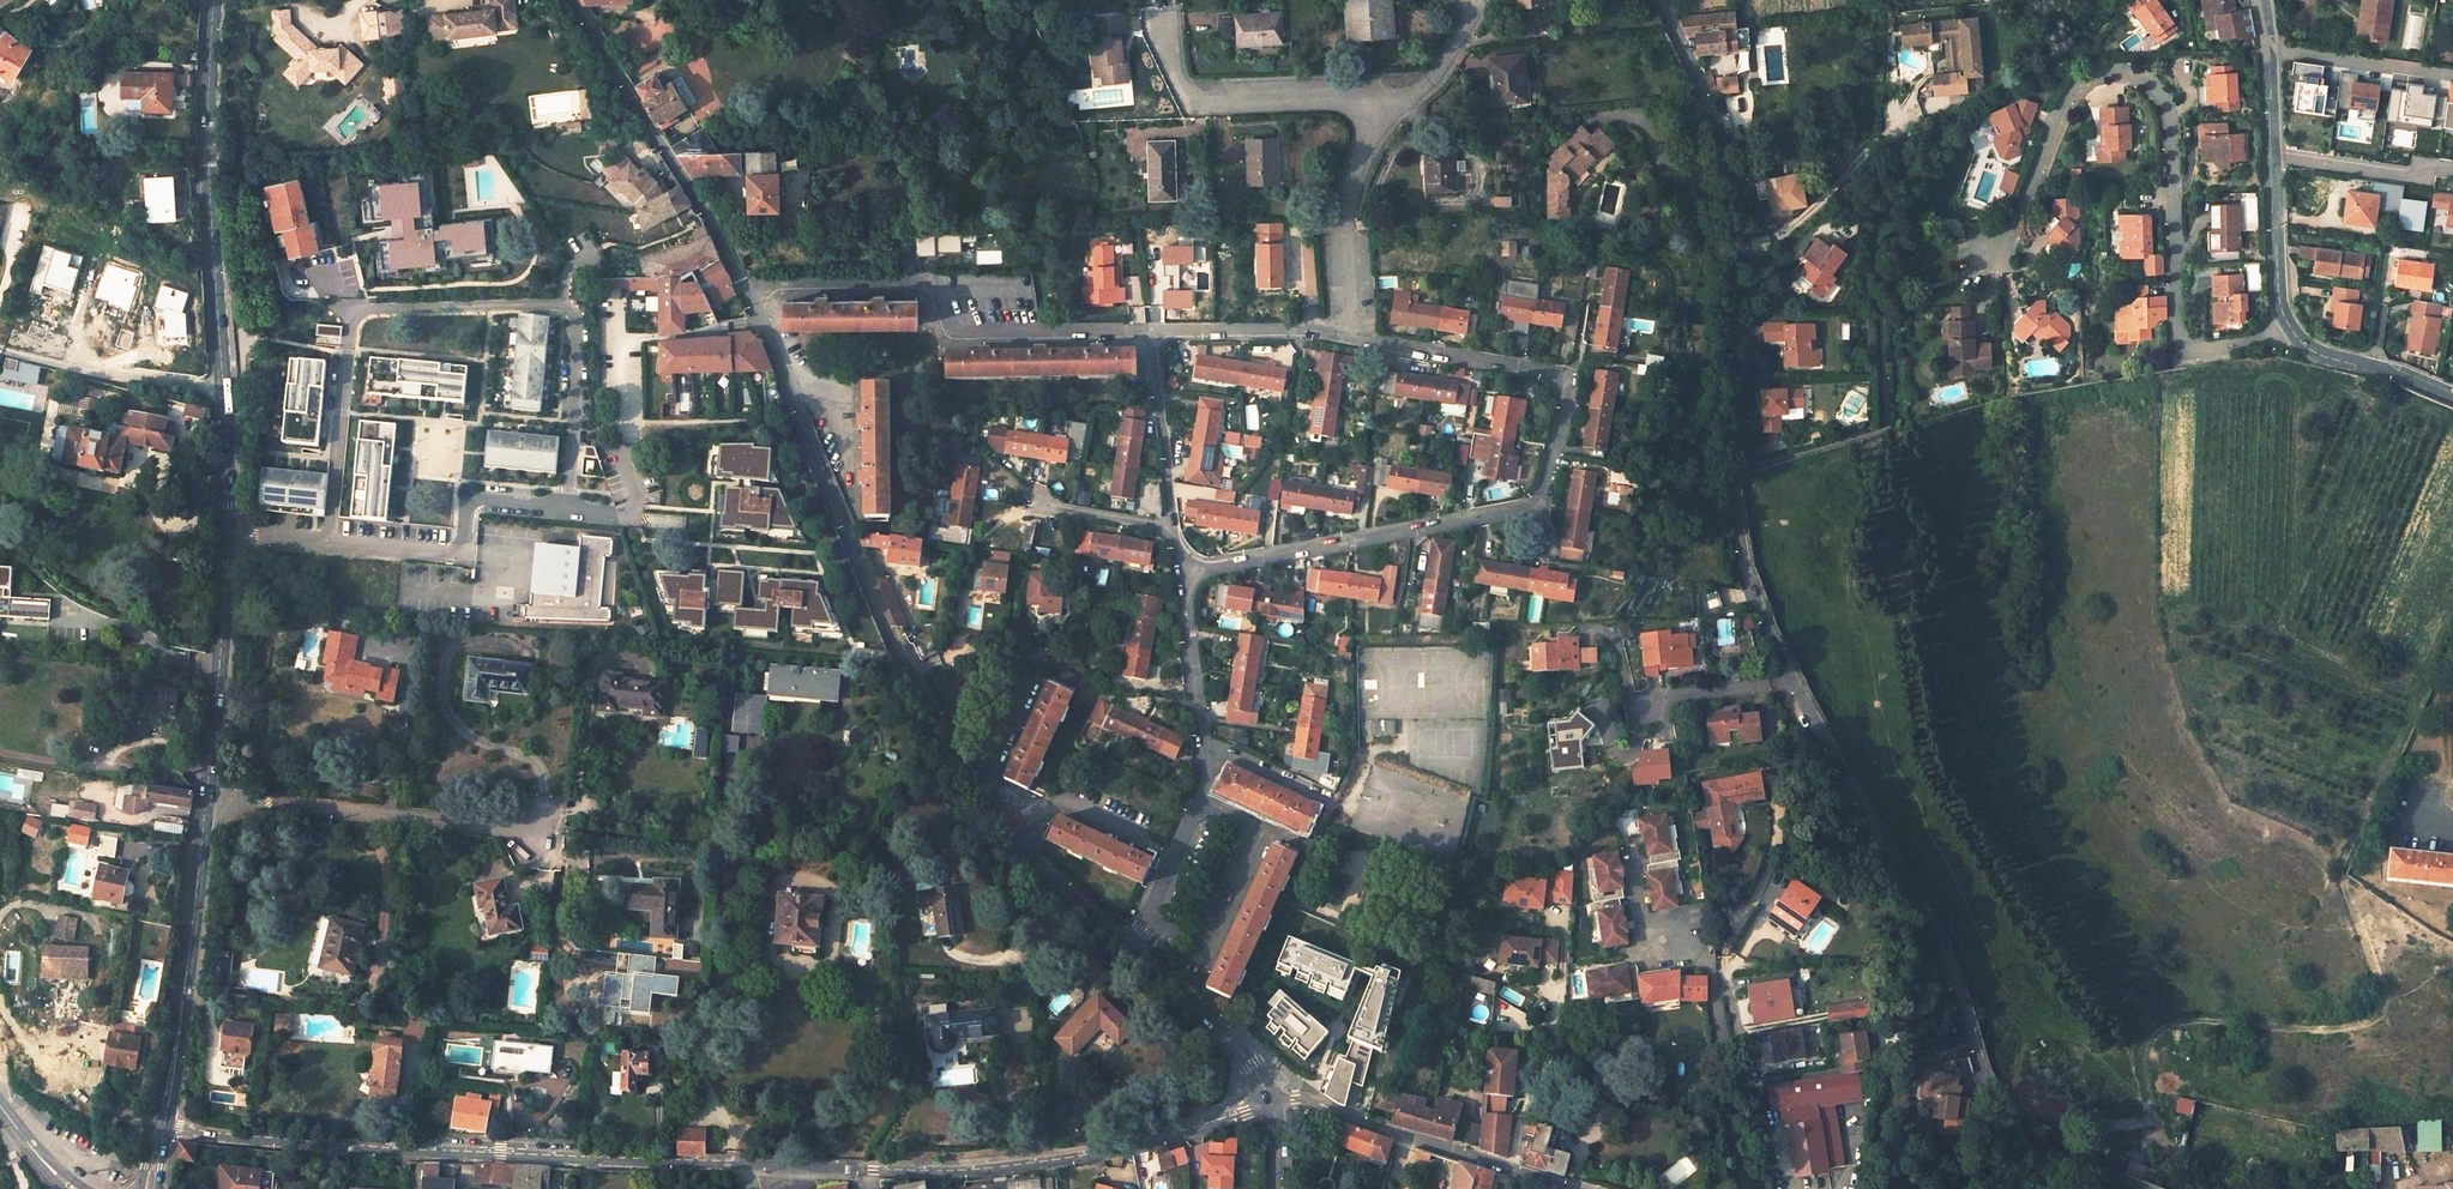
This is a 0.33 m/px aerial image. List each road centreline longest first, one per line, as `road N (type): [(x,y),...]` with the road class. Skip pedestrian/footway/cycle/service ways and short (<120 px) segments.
road 1 (residential): [(160,1129),(346,1149),(984,1172),(1081,1156),(1271,1103)]
road 2 (unclassified): [(2140,1188),(2027,1142),(1990,1089),(1908,875),(1755,600),(1734,472),(1731,310),(1740,252)]
road 3 (residential): [(464,555),(469,508),(477,501),(565,509),(575,318),(562,306),(363,309),(354,322),(331,541)]
road 4 (residential): [(1135,953),(1012,839),(907,673),(752,294)]
road 5 (residential): [(1350,341),(1577,378),(1539,501),(1184,580)]
road 6 (residential): [(1977,267),(2011,234),(2060,103),(2097,77),(2134,72),(2154,80),(2171,121),(2180,340),(2212,350),(2288,332)]
road 7 (secondary): [(160,1129),(206,795),(225,531)]
road 8 (secondary): [(225,531),(210,182),(213,0)]
road 9 (residential): [(752,294),(936,285),(957,334),(1145,331)]
road 10 (residential): [(1184,580),(1205,747),(1201,806),(1135,953)]
road 11 (residential): [(572,0),(714,218),(752,294)]
road 12 (residential): [(2288,332),(2279,305),(2262,0)]
road 13 (residential): [(1572,1188),(1307,1099)]
road 14 (residential): [(1154,18),(1184,97),(1371,93)]
road 15 (residential): [(1740,252),(1719,134),(1659,0)]
road 16 (residential): [(1371,93),(1346,184),(1350,341)]
road 17 (residential): [(1145,331),(1350,341)]
road 18 (residential): [(1271,1103),(1249,1064),(1135,953)]
road 19 (residential): [(1145,331),(1177,525)]
road 20 (residential): [(2452,396),(2387,369),(2318,354),(2288,332)]
road 21 (residential): [(1469,0),(1448,63),(1423,83),(1371,93)]
road 22 (residential): [(1034,505),(1177,525)]
road 23 (residential): [(331,541),(464,555)]

